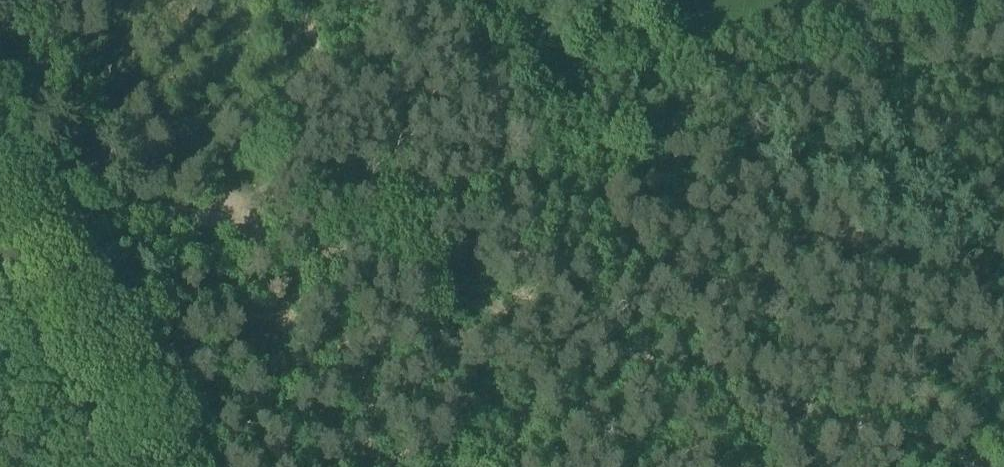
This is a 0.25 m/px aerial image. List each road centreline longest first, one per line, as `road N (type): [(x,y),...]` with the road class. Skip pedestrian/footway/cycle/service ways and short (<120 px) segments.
road 1 (unclassified): [(43,221),(183,198),(352,251),(1003,9)]
road 2 (track): [(998,466),(911,430),(352,251)]
road 3 (tertiary): [(150,466),(43,221)]

